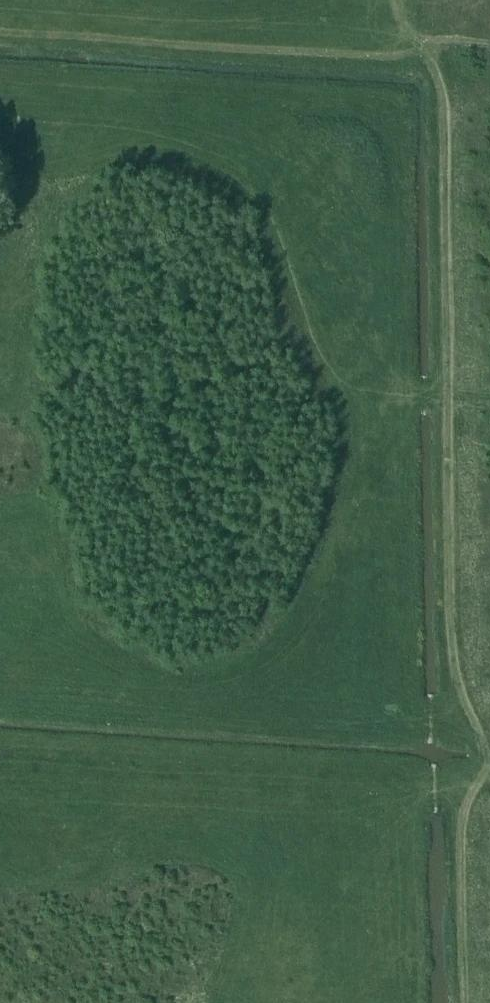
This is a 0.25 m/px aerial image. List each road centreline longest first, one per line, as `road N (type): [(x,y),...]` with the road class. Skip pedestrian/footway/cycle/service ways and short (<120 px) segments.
road 1 (track): [(463,1002),(458,804),(474,746),(447,695),(445,78),(418,42),(407,0)]
road 2 (track): [(489,52),(418,42),(400,55),(0,28)]

